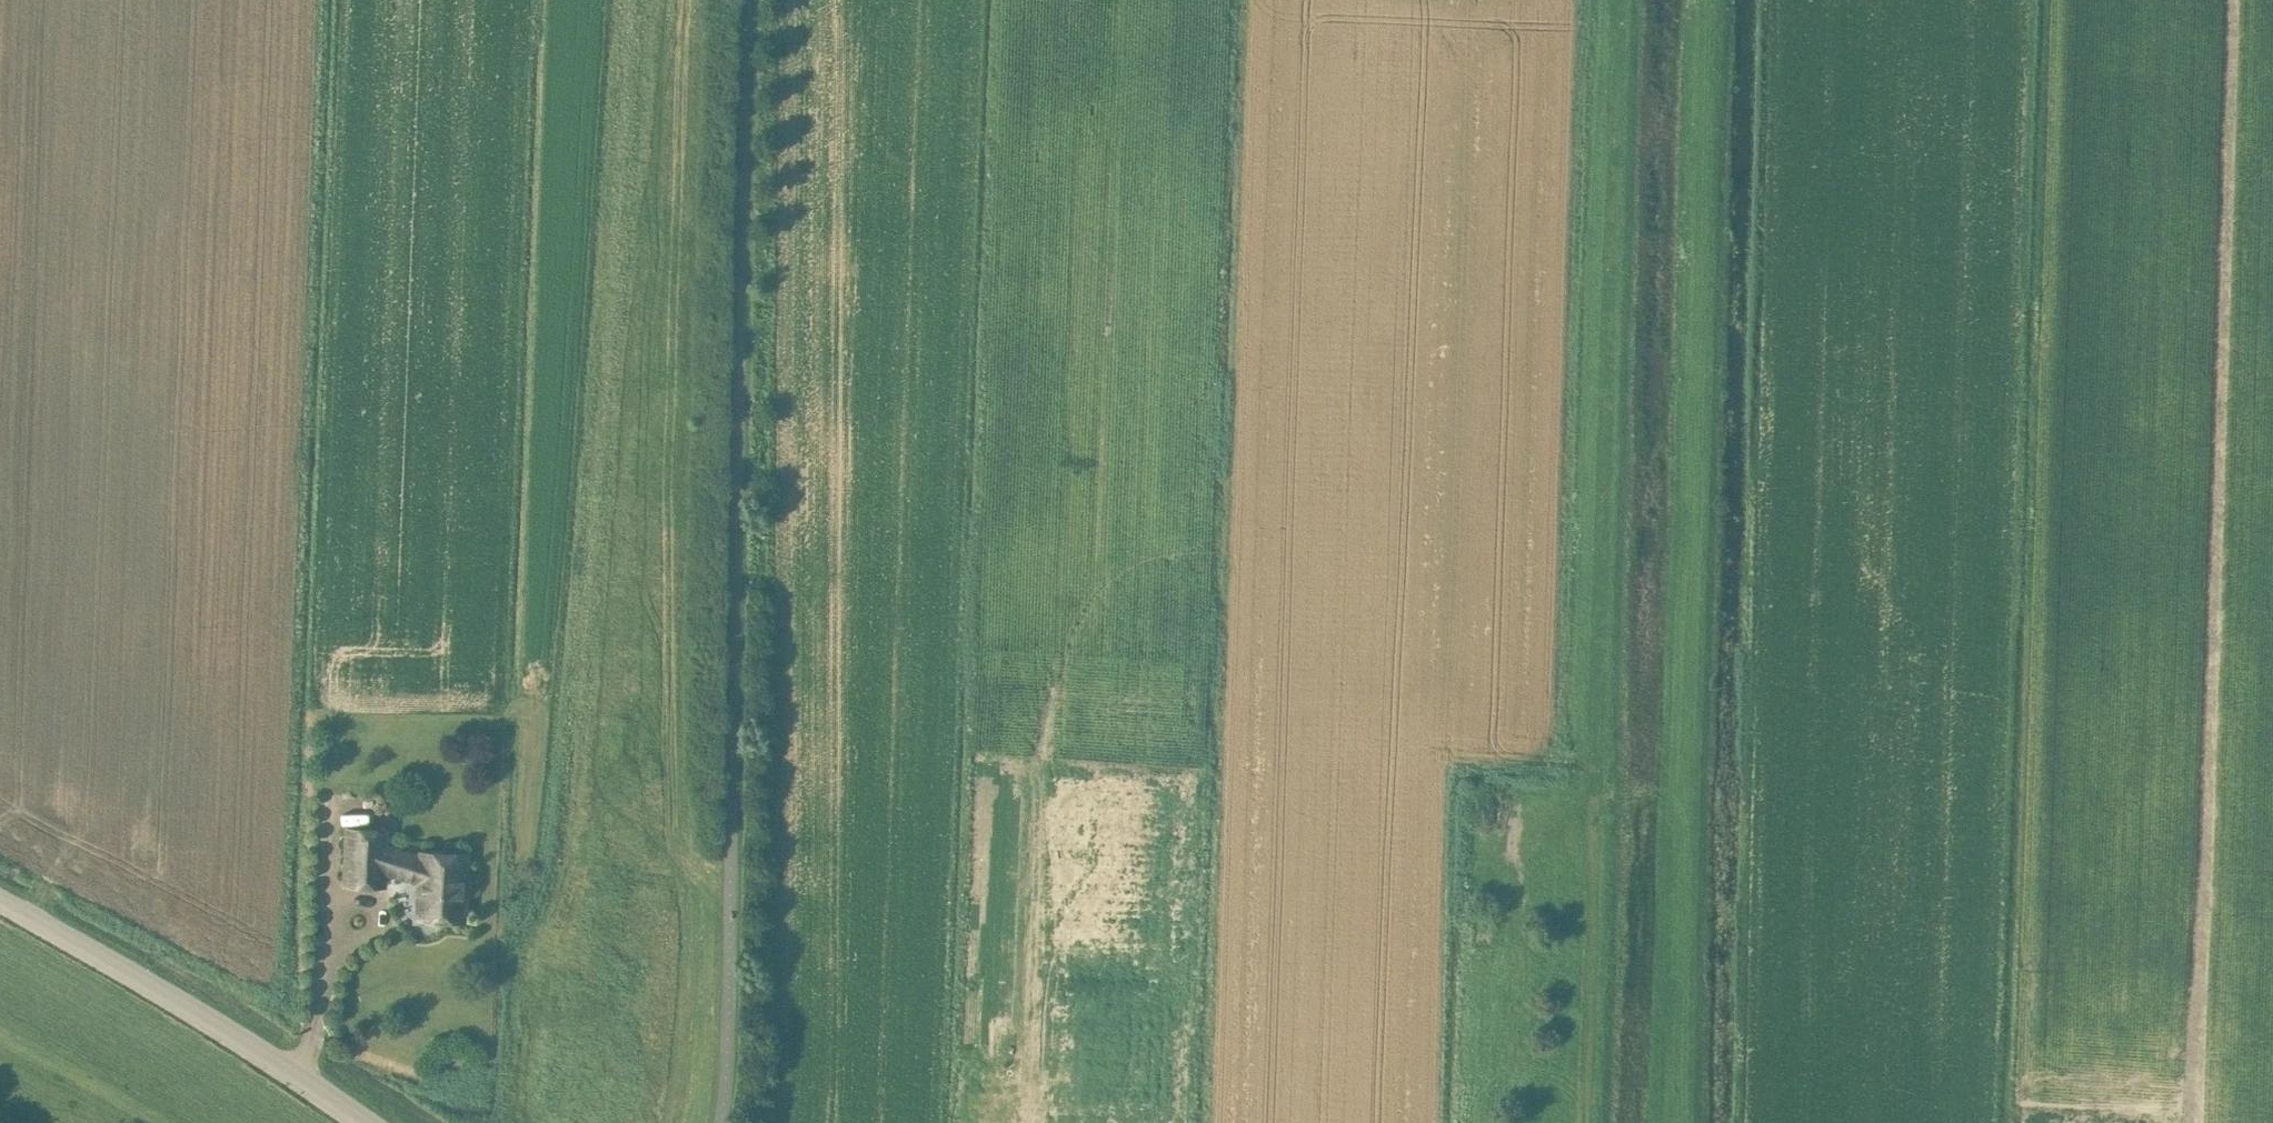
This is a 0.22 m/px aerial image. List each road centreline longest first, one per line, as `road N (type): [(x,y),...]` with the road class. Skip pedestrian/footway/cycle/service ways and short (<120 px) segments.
road 1 (residential): [(1397,1122),(1404,811),(1389,802),(1091,790)]
road 2 (residential): [(2184,1122),(2204,551)]
road 3 (unclassified): [(363,1122),(0,900)]
road 4 (residential): [(1091,790),(1104,431)]
road 5 (residential): [(1068,1039),(1091,790)]

